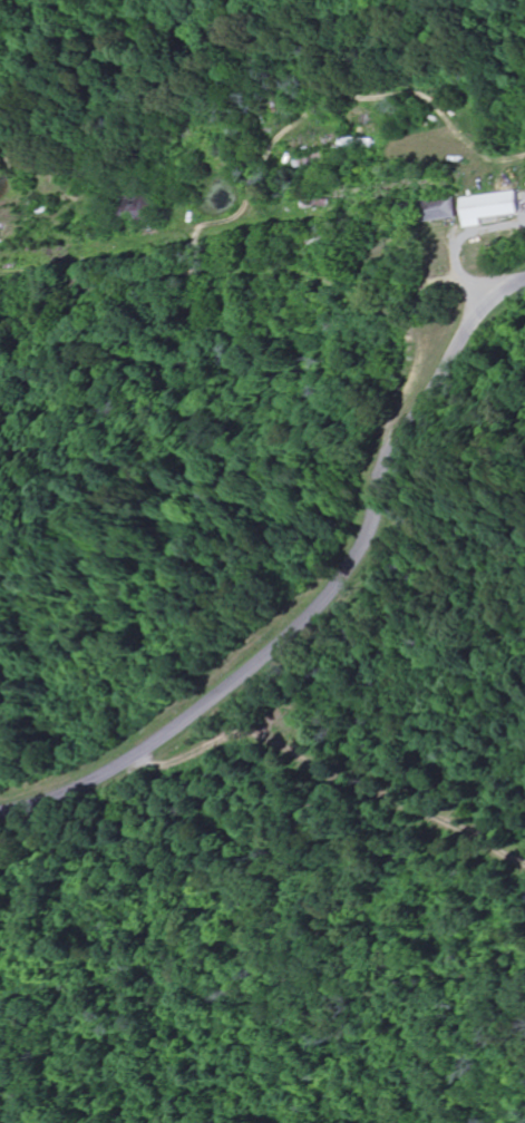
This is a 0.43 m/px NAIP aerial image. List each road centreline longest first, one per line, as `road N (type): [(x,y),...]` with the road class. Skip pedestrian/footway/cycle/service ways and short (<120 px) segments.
road 1 (residential): [(524,281),(477,322),(391,490),(301,623),(119,765),(0,813)]
road 2 (residential): [(460,348),(456,318),(14,277),(0,263)]
road 3 (residential): [(98,778),(426,740),(524,788)]

